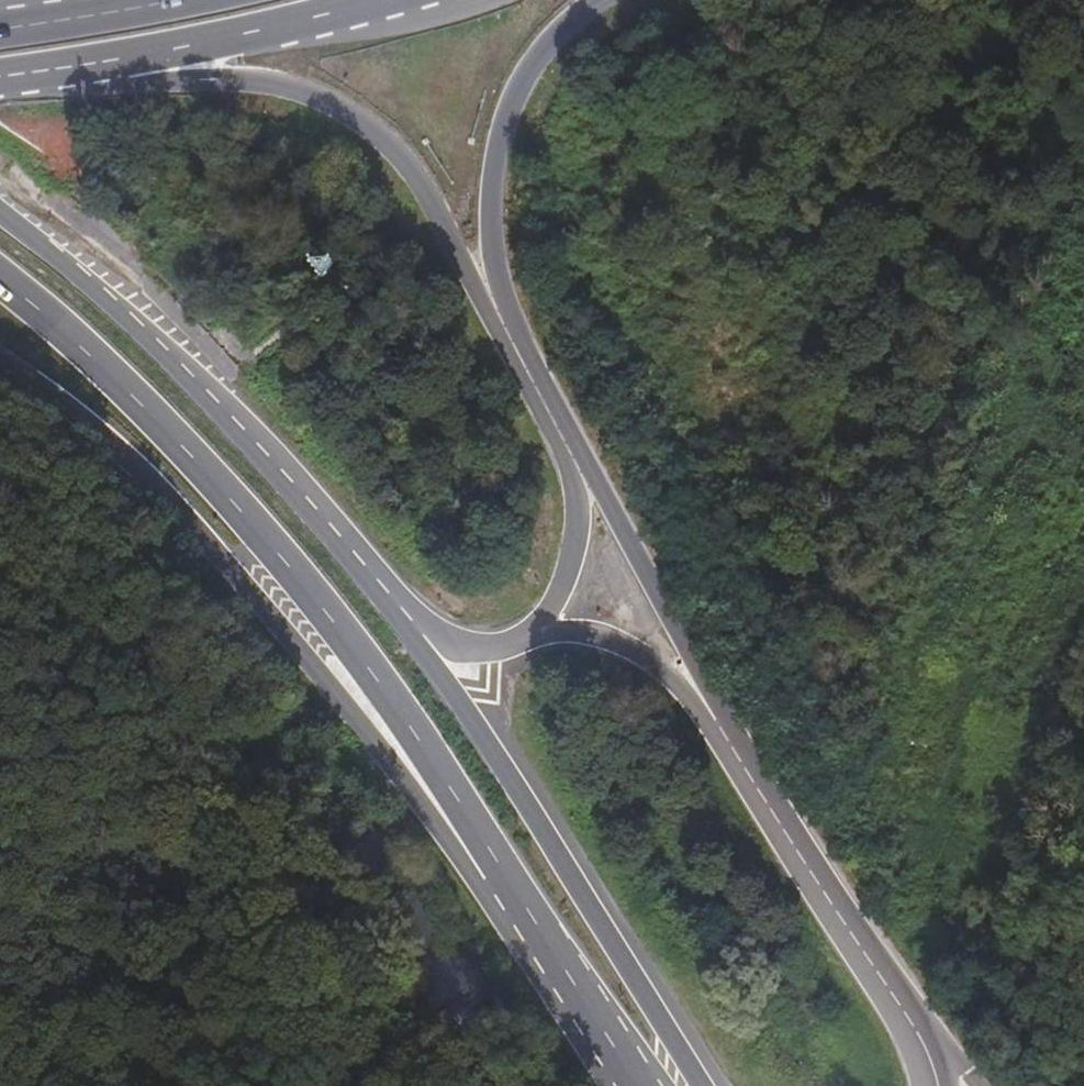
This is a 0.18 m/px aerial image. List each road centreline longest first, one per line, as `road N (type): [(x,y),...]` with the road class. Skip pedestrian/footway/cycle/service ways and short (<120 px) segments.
road 1 (trunk): [(91,66),(129,88),(232,80),(290,88),(352,114),(401,157),(575,482),(571,571),(537,631)]
road 2 (trunk): [(733,749),(508,307),(494,240),(494,188),(522,86),(600,0)]
road 3 (primary): [(0,279),(163,426),(255,527),(397,705),(526,908)]
road 4 (trunk): [(0,365),(142,480),(477,883),(526,908)]
road 5 (primary): [(701,1085),(451,689),(390,607)]
road 6 (primary): [(390,607),(185,368),(0,213)]
road 7 (primary): [(925,1046),(733,749)]
road 8 (trunk): [(91,66),(386,0)]
road 9 (primary): [(733,749),(644,656),(584,632),(537,631)]
road 10 (primary): [(526,908),(636,1085)]
road 11 (trunk): [(192,0),(0,32)]
road 12 (primary): [(537,631),(503,646),(462,647),(390,607)]

